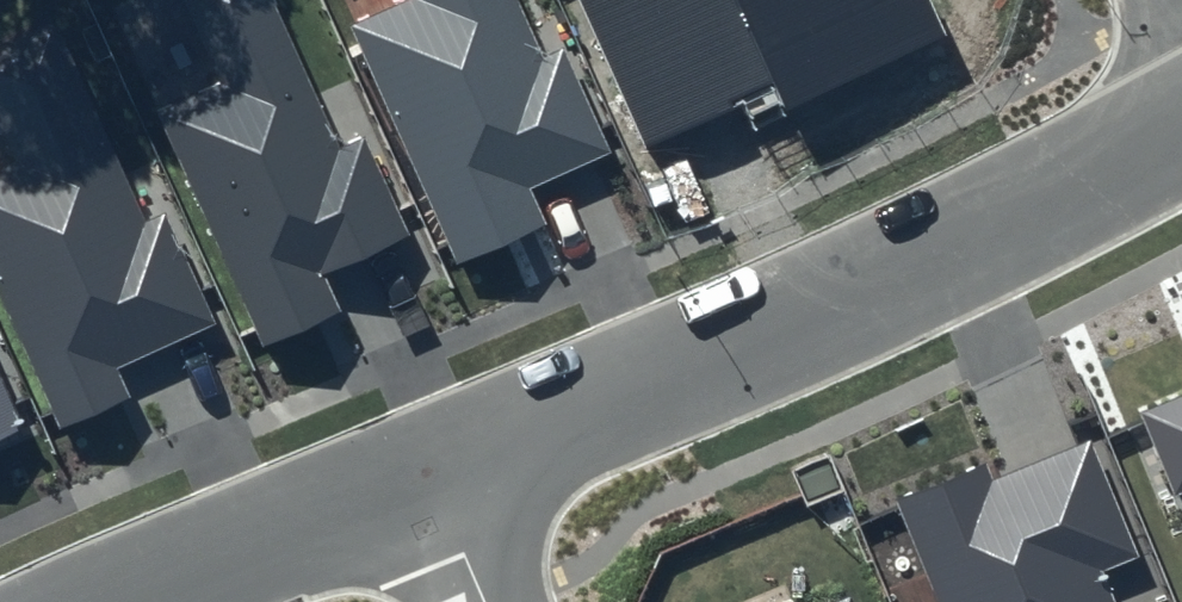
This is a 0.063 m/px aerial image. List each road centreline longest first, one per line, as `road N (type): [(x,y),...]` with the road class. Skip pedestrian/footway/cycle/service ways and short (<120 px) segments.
road 1 (residential): [(1181,126),(1051,201),(864,289),(432,475)]
road 2 (residential): [(432,475),(127,601)]
road 3 (residential): [(484,601),(432,475)]

